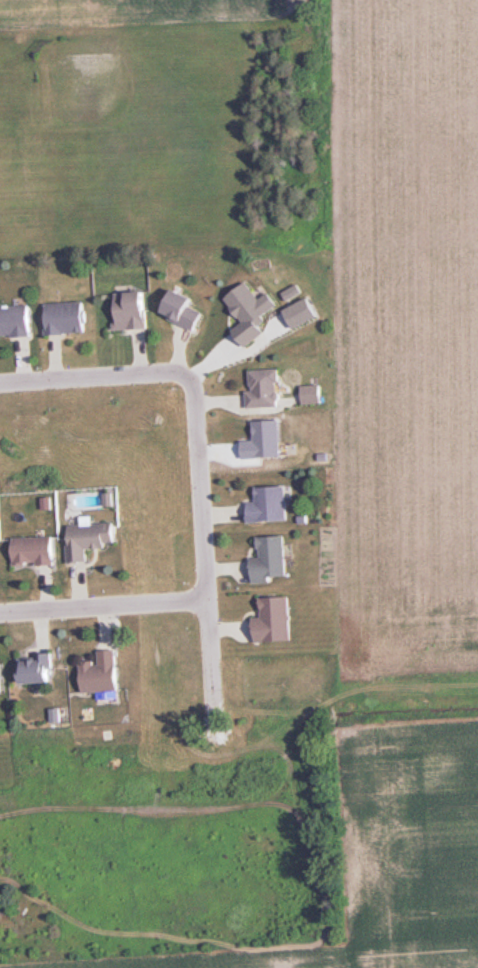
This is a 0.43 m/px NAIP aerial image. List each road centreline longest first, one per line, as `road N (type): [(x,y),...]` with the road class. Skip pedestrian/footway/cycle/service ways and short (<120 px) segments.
road 1 (residential): [(212,715),(196,395),(188,379)]
road 2 (residential): [(206,599),(0,613)]
road 3 (residential): [(188,379),(174,371),(0,382)]

